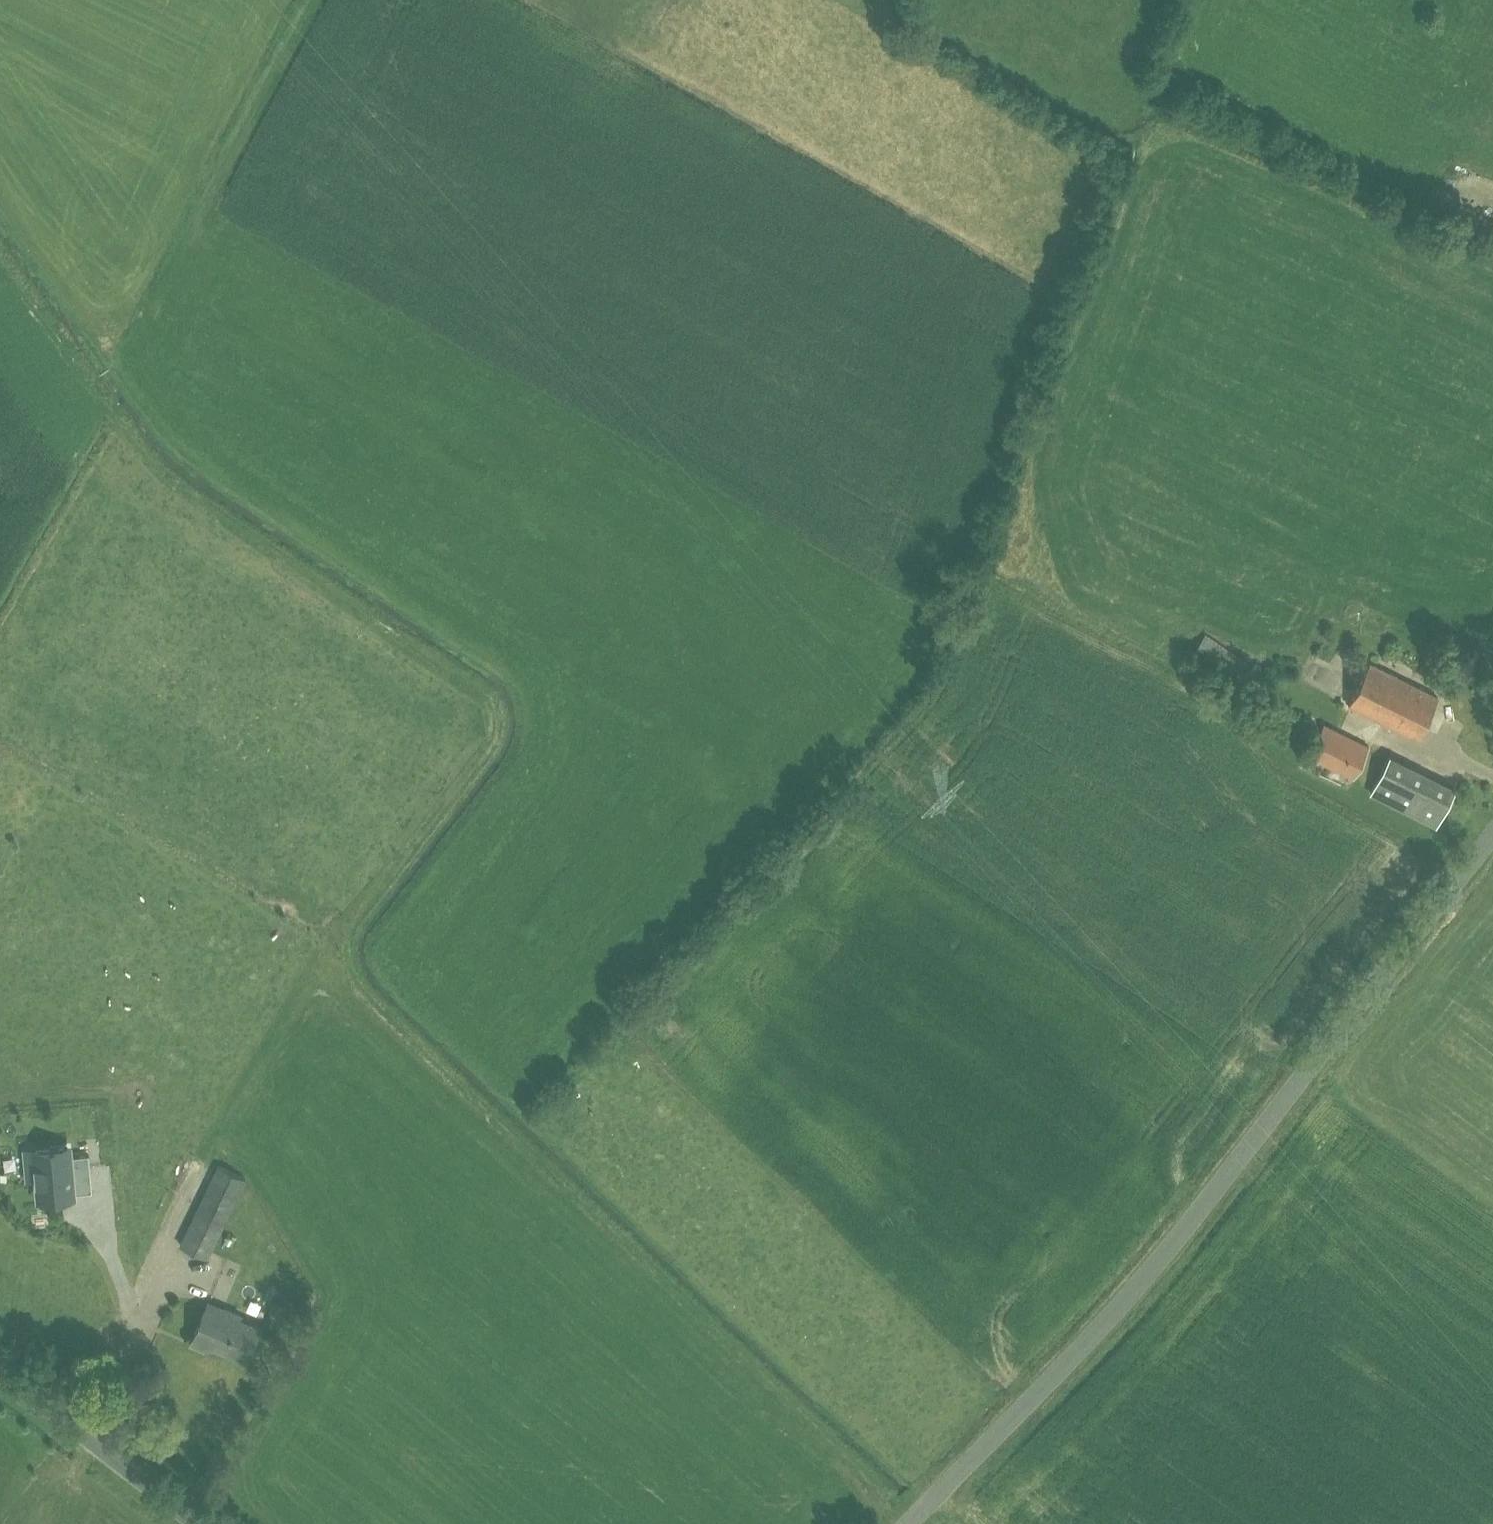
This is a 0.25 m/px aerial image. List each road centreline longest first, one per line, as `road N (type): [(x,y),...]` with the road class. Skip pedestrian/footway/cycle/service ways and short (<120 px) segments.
road 1 (unclassified): [(906,1523),(1119,1313),(1492,844)]
road 2 (unclassified): [(191,1523),(0,1376)]

